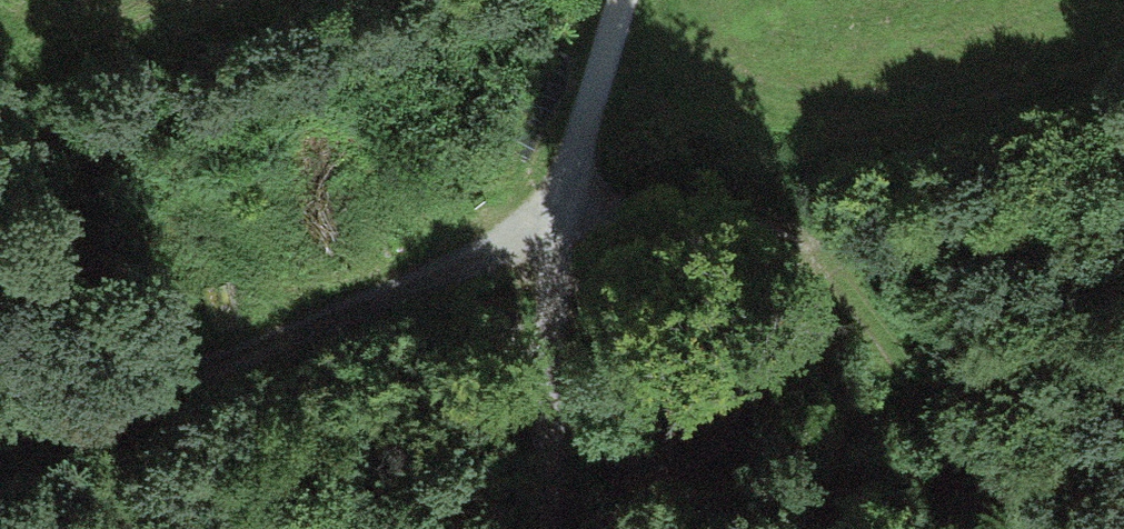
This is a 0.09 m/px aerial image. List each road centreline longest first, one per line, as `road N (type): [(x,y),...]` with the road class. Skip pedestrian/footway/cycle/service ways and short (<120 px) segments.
road 1 (track): [(560,222),(344,325),(0,449)]
road 2 (track): [(853,236),(903,330),(1043,528)]
road 3 (track): [(565,528),(560,222)]
road 4 (track): [(560,222),(745,194),(853,236)]
road 5 (track): [(560,222),(623,0)]

